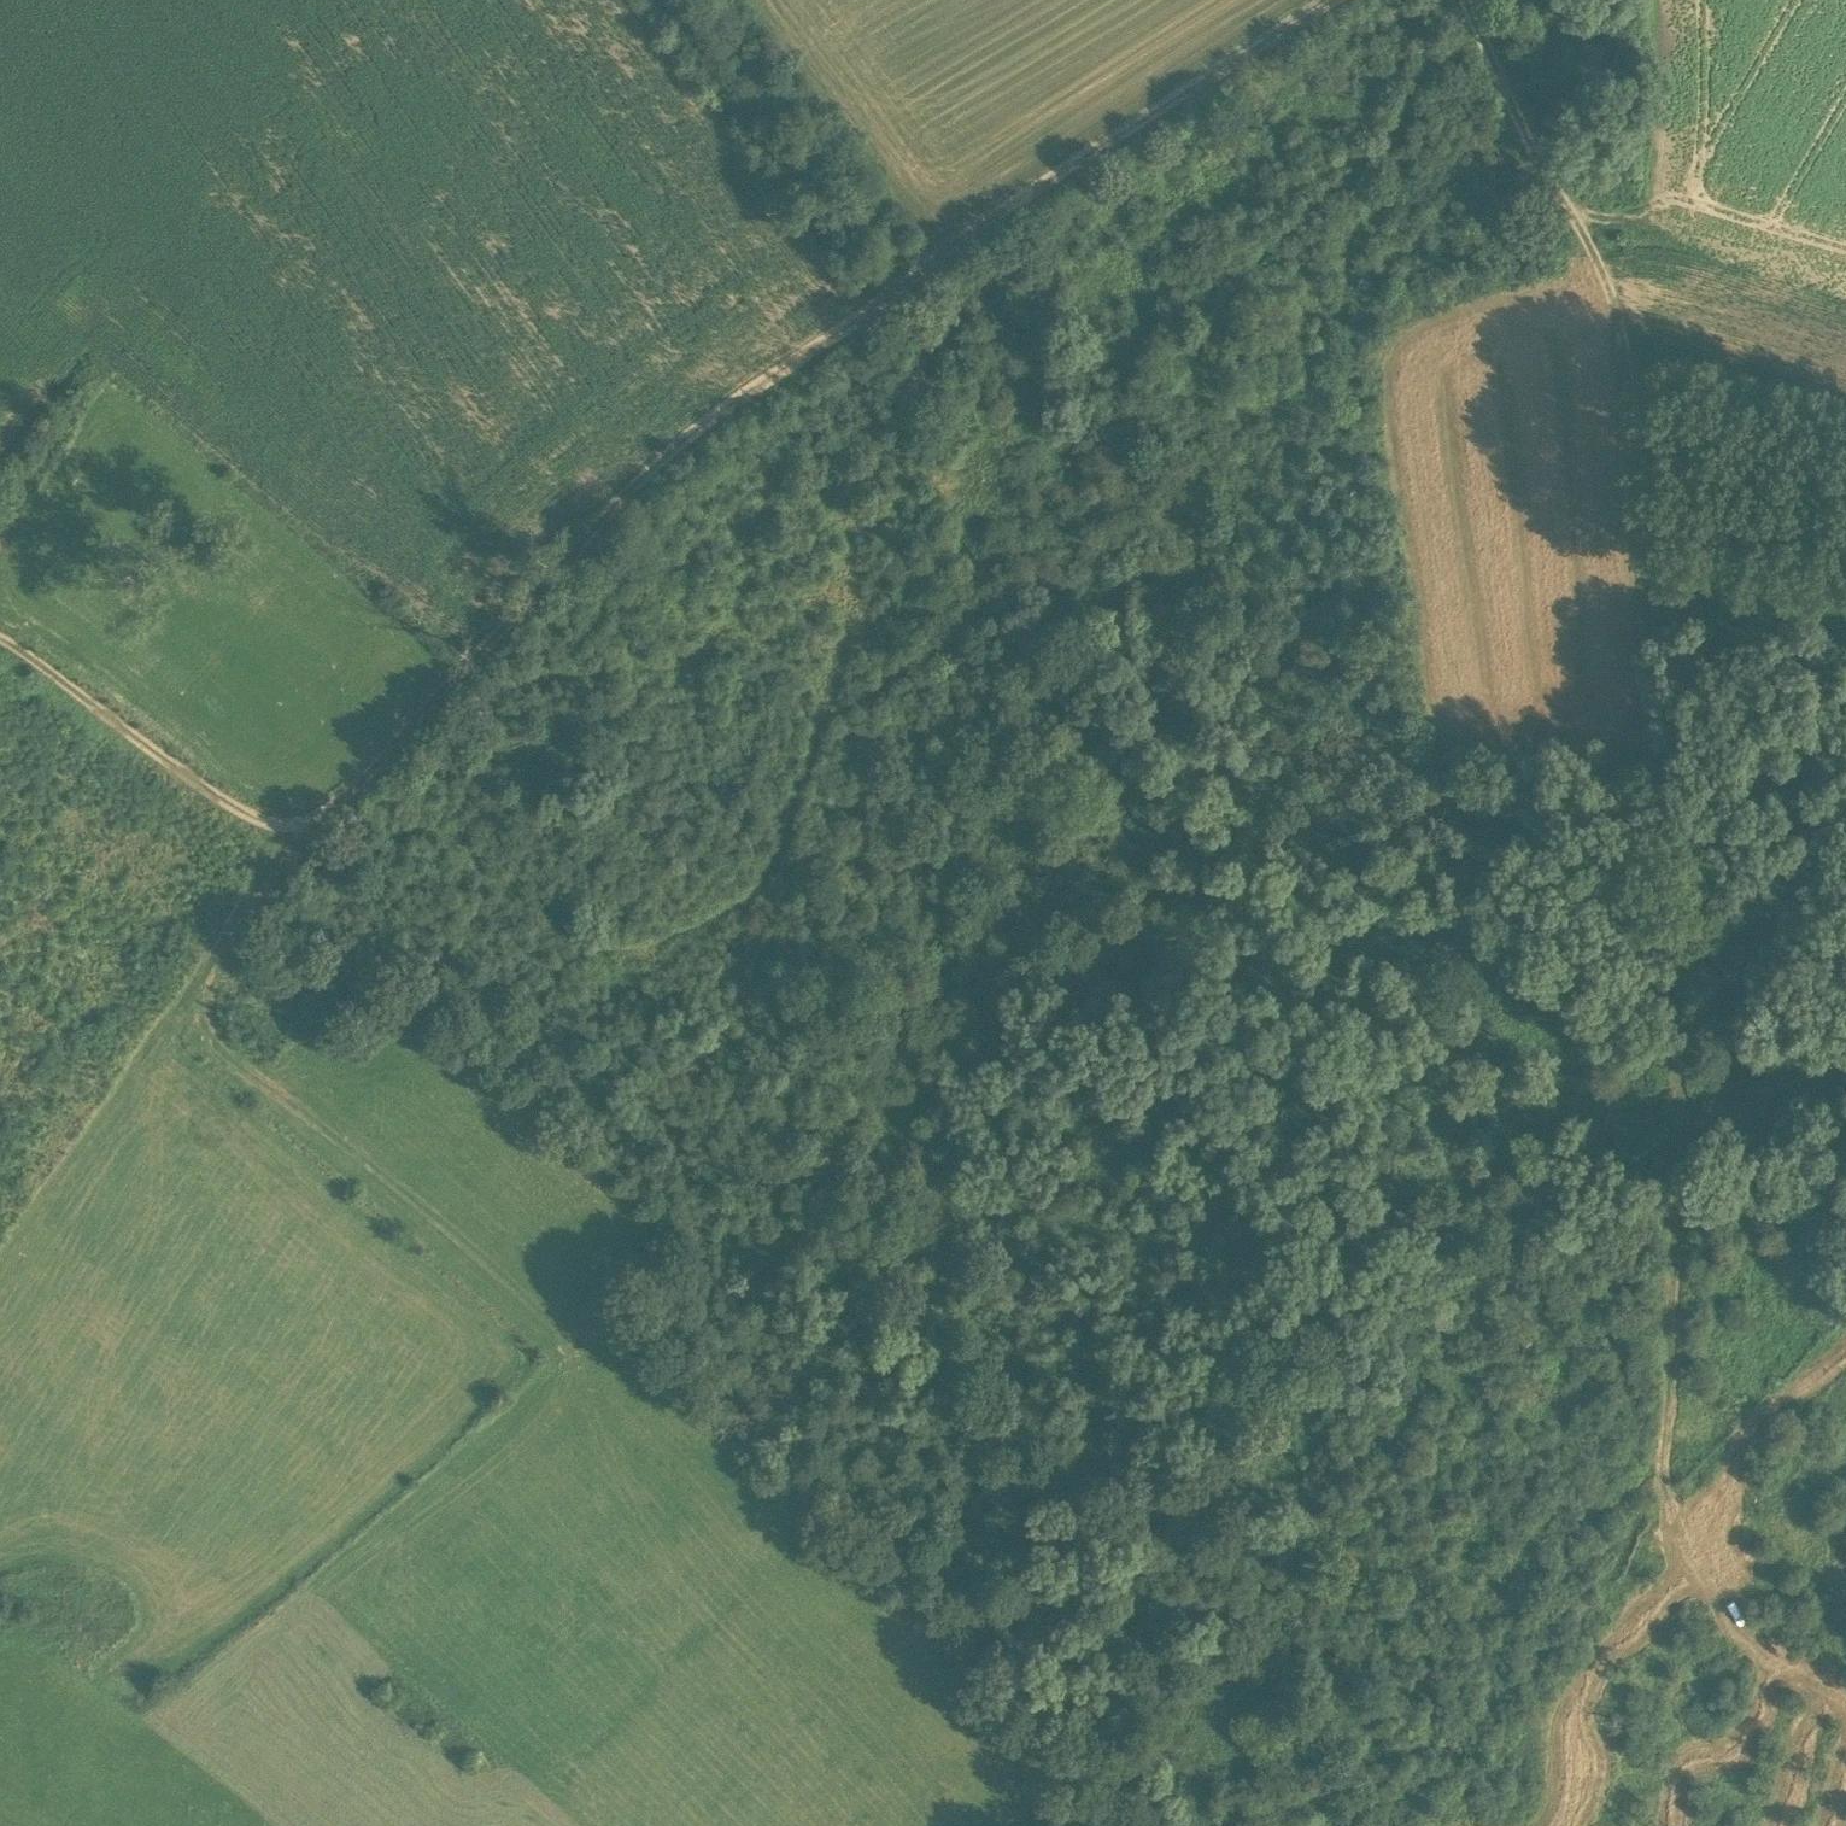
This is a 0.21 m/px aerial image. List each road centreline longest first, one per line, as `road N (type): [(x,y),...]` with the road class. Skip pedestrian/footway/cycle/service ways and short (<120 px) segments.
road 1 (track): [(1469,0),(1616,317),(1661,819),(1676,1066),(1671,1229),(1659,1411),(1609,1485),(1576,1563),(1569,1643),(1545,1687),(1445,1783),(1378,1825)]
road 2 (track): [(1334,0),(1018,200),(663,458),(317,816),(280,821),(241,810),(0,640)]
road 3 (track): [(317,816),(173,1031)]

